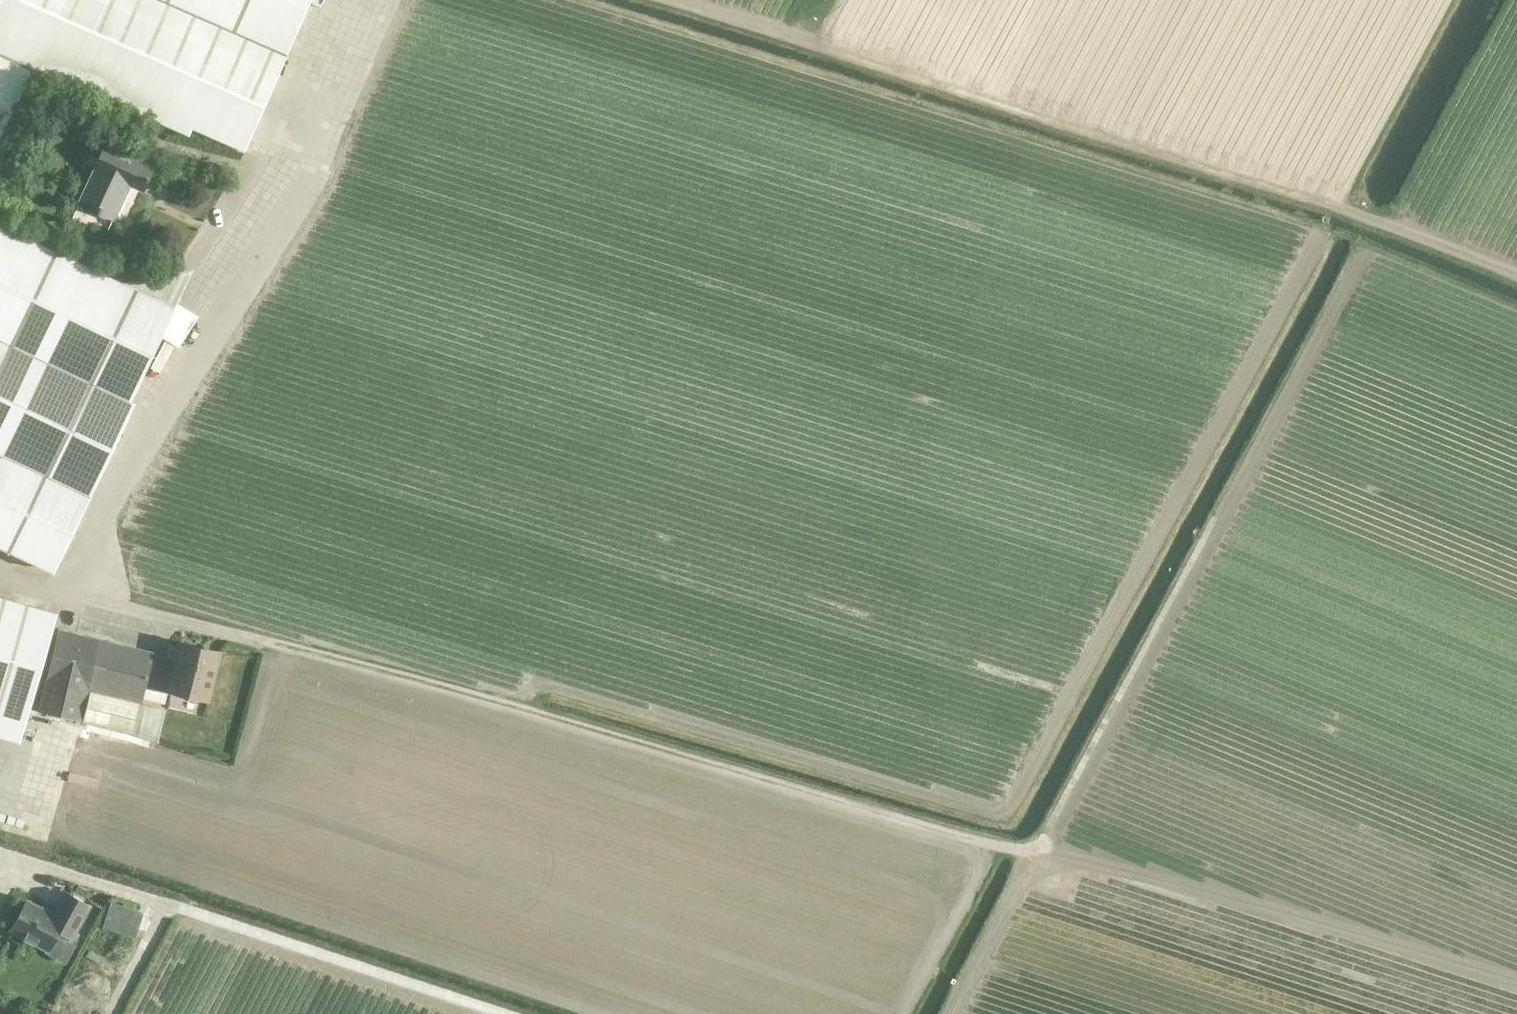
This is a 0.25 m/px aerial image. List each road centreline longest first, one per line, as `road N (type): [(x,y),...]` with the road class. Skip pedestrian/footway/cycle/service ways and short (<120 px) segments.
road 1 (track): [(1516,978),(825,800),(71,588)]
road 2 (track): [(1516,277),(1368,216),(678,0)]
road 3 (track): [(490,1013),(20,857)]
road 4 (track): [(318,0),(269,114)]

